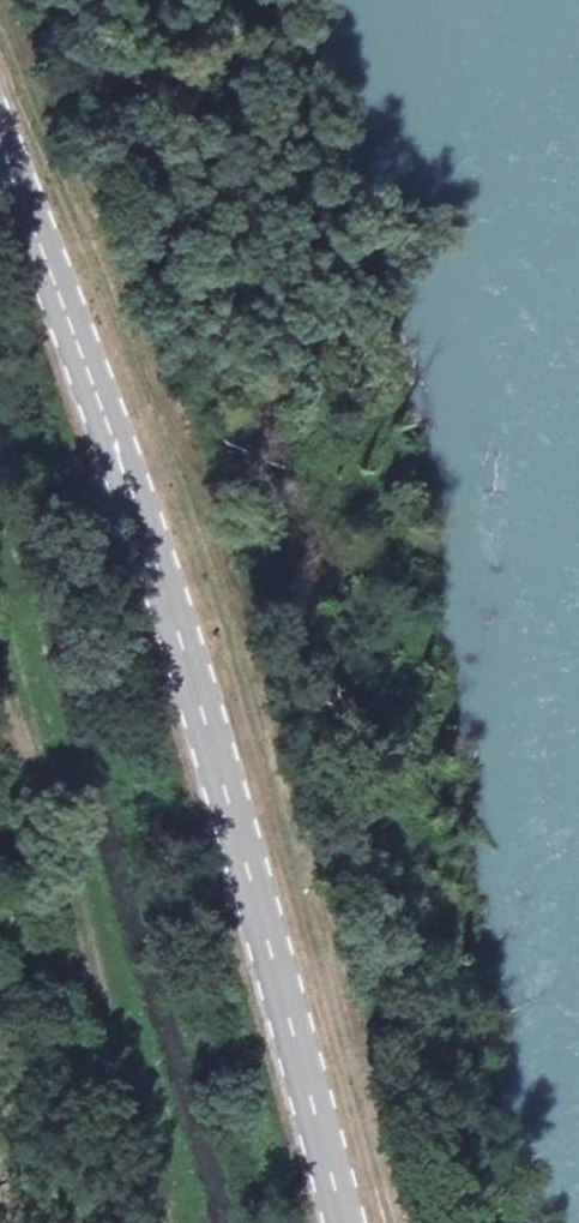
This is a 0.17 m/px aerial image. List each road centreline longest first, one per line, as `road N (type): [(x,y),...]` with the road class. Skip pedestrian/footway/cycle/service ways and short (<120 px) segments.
road 1 (track): [(0,65),(213,599),(392,1222)]
road 2 (primary): [(0,157),(95,394),(180,641),(345,1222)]
road 3 (track): [(0,658),(66,854),(90,1019),(142,1222)]

